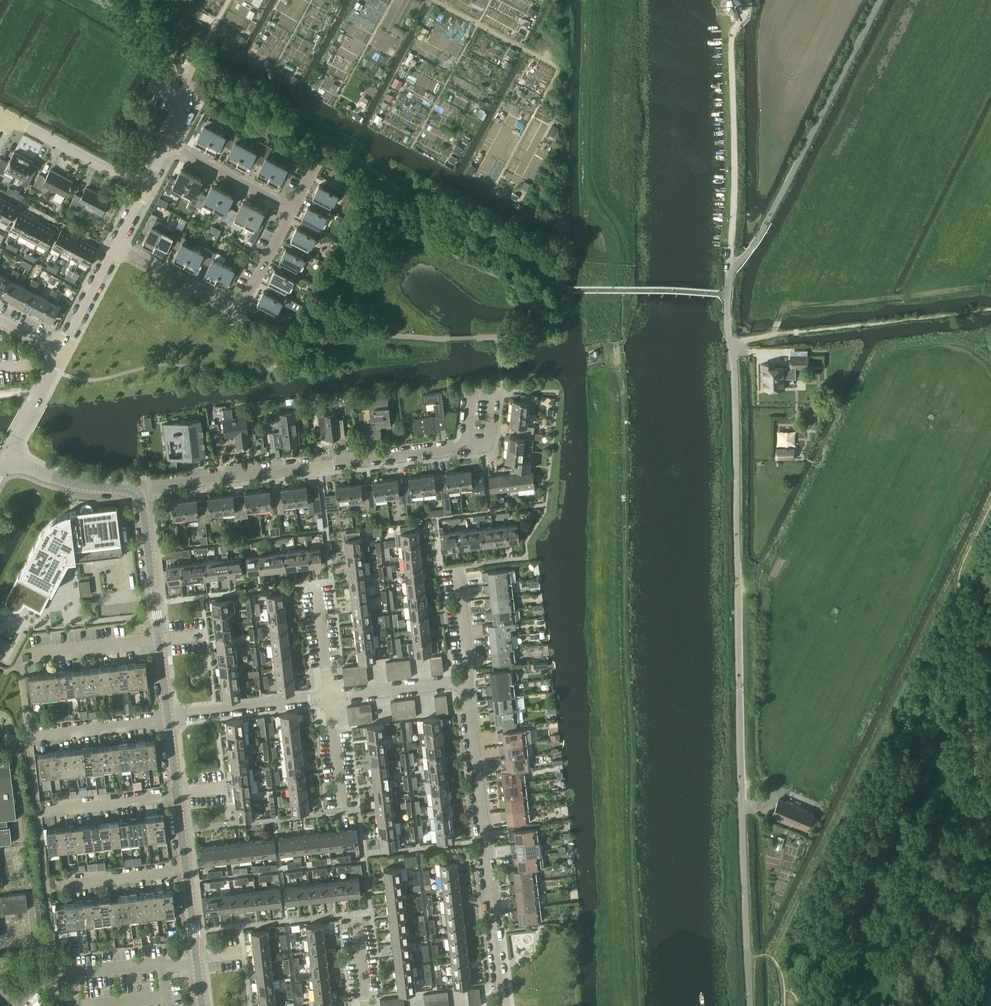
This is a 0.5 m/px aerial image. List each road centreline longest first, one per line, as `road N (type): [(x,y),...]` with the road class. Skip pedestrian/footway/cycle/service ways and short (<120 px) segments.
road 1 (unclassified): [(749,1005),(730,268)]
road 2 (residential): [(137,492),(464,448)]
road 3 (residential): [(503,1005),(465,681)]
road 4 (residential): [(116,246),(239,311),(292,210)]
road 5 (track): [(775,335),(789,306),(990,287)]
road 6 (residential): [(197,959),(56,976),(36,983),(14,1005)]
road 7 (residential): [(168,718),(330,698)]
road 8 (residential): [(10,120),(145,190)]
road 9 (tertiary): [(159,640),(137,492)]
road 10 (residential): [(46,885),(186,866)]
road 11 (residential): [(292,210),(169,145)]
road 12 (residential): [(330,698),(465,681)]
road 13 (tertiary): [(137,492),(72,483),(7,458)]
road 14 (residential): [(47,808),(177,794)]
road 15 (residential): [(38,732),(168,718)]
road 16 (residential): [(29,653),(159,640)]
road 17 (residential): [(60,353),(116,246)]

